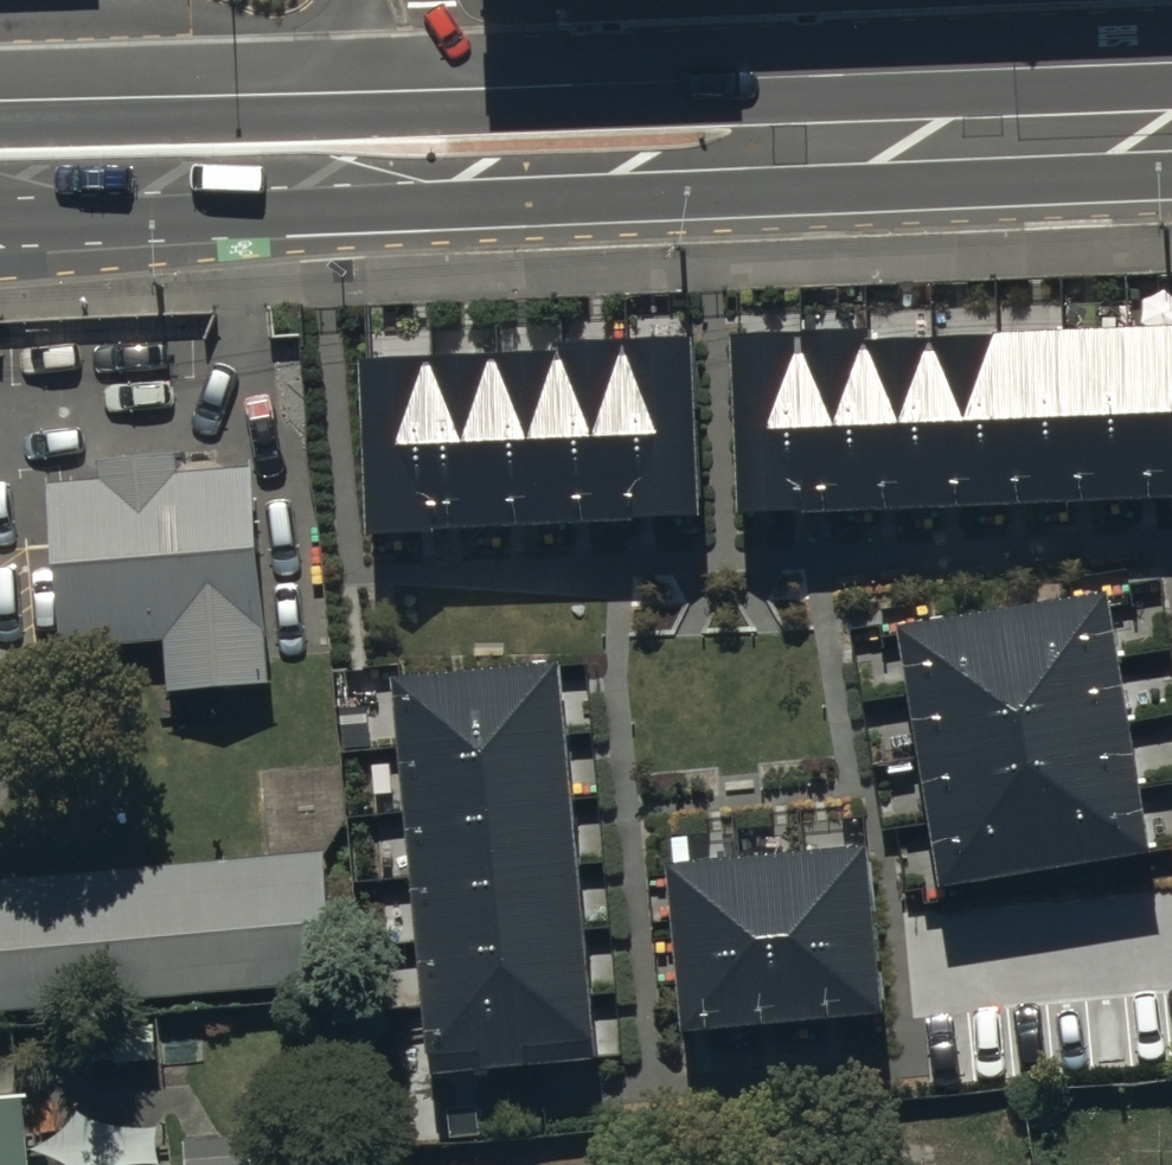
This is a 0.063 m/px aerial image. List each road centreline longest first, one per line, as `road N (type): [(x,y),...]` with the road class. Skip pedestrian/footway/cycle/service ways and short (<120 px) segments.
road 1 (secondary): [(0,162),(1171,109)]

